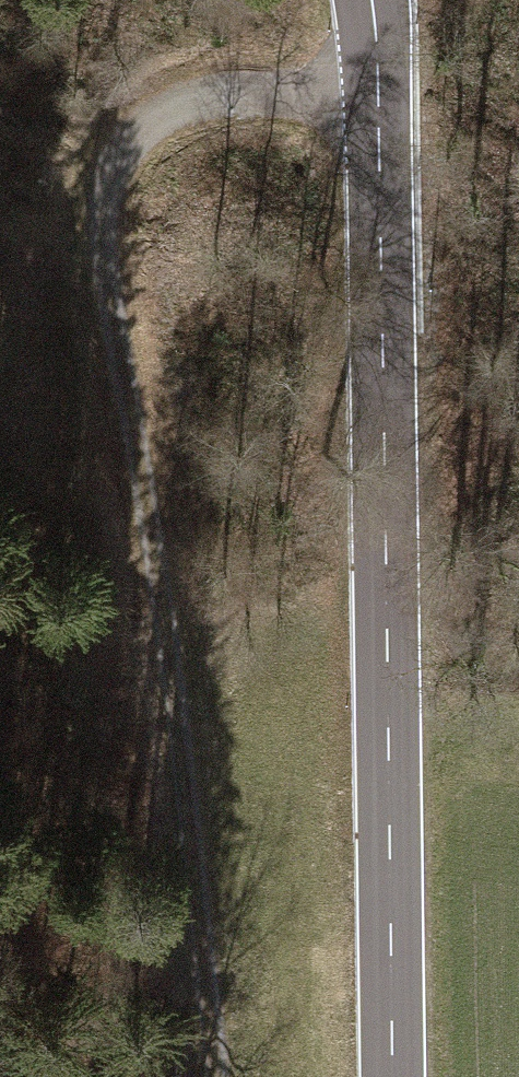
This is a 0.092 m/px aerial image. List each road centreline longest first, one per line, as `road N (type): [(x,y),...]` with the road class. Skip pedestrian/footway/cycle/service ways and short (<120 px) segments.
road 1 (track): [(378,105),(258,91),(191,104),(114,162),(94,252),(167,635),(217,981),(217,1076)]
road 2 (tertiary): [(397,1076),(378,105),(367,0)]

